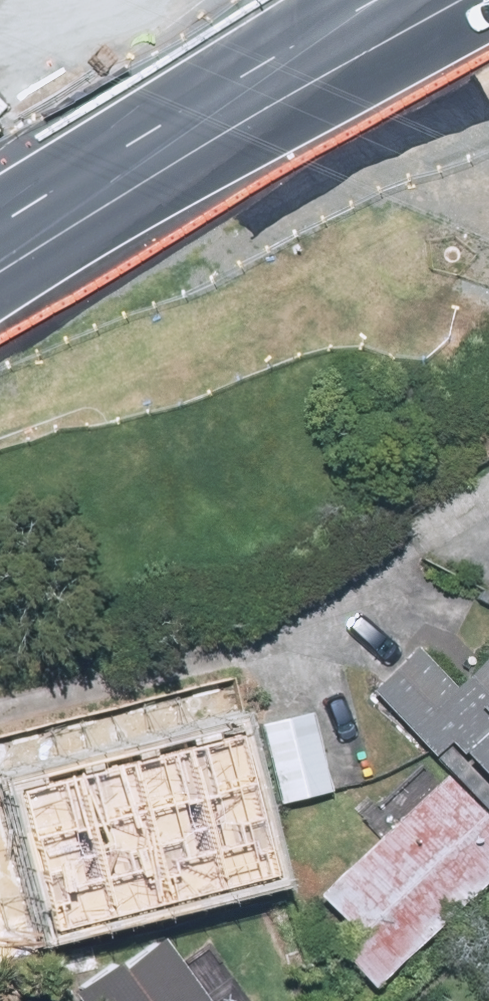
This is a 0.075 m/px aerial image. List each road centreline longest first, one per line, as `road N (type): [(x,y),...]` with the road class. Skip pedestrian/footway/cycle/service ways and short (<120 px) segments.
road 1 (primary): [(403,0),(0,246)]

